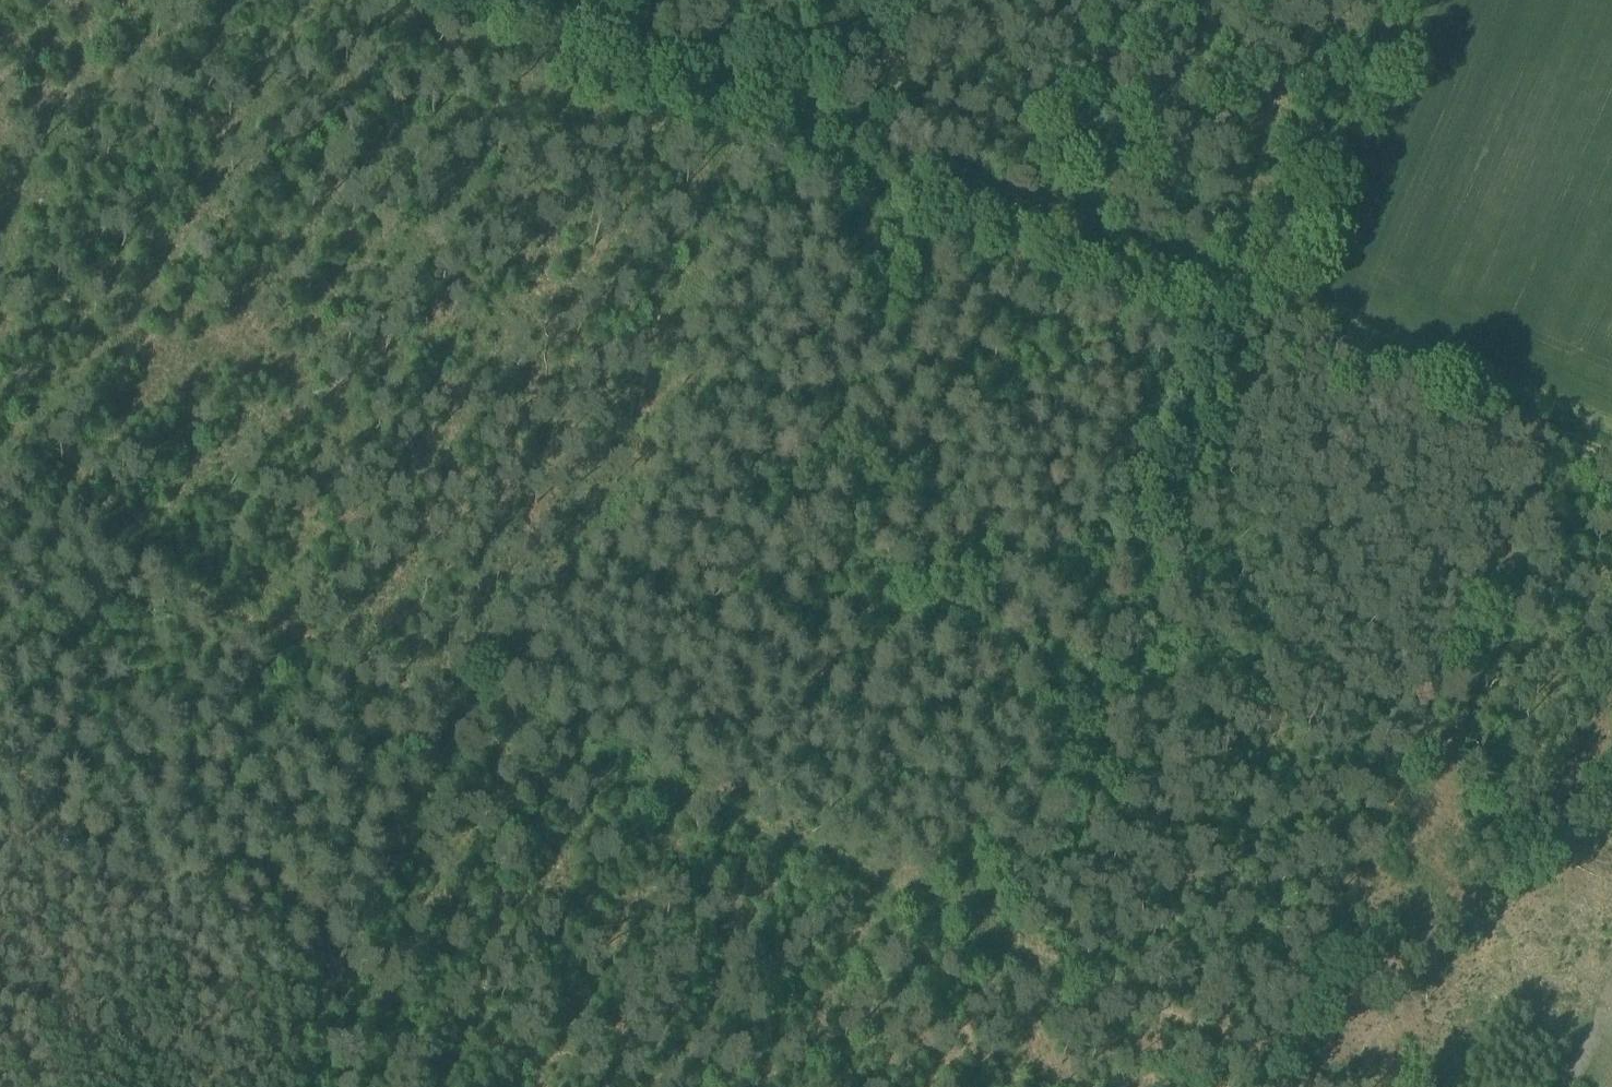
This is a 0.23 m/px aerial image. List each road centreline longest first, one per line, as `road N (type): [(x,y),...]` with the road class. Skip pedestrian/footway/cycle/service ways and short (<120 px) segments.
road 1 (track): [(1326,1086),(981,942),(820,834),(574,722),(428,695),(373,657),(139,542),(0,491)]
road 2 (track): [(547,0),(1611,454)]
road 3 (track): [(482,705),(459,727),(277,1035)]
road 4 (track): [(319,965),(226,884),(0,760)]

